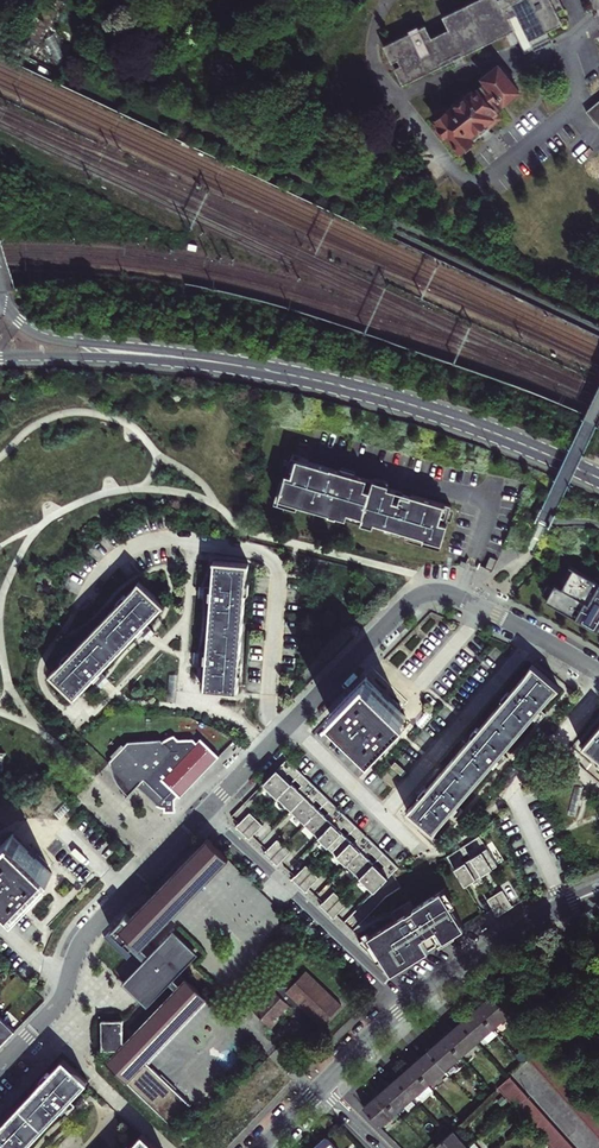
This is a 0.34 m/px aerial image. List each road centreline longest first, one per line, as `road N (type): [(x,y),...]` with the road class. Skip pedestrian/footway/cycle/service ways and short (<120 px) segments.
road 1 (residential): [(205,814),(399,609),(426,595),(452,594),(598,673)]
road 2 (tertiary): [(598,480),(393,399),(206,360)]
road 3 (residential): [(0,1065),(59,1004),(85,934),(205,814)]
road 4 (residential): [(406,1004),(205,814)]
road 5 (tertiary): [(206,360),(43,337),(16,322),(0,298)]
road 6 (tertiary): [(0,357),(206,360)]
road 7 (residential): [(406,1004),(562,908)]

